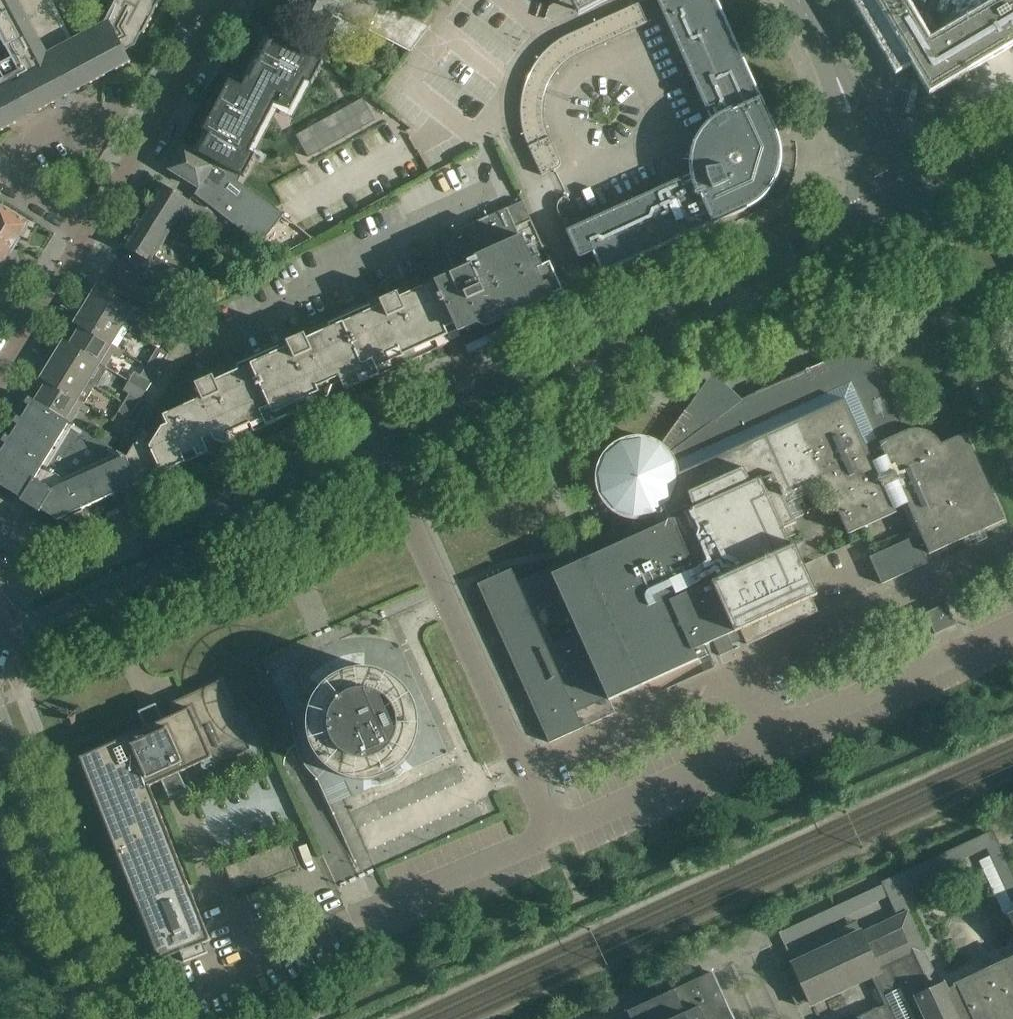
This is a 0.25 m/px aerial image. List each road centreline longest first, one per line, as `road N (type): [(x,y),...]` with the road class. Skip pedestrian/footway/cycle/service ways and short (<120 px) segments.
road 1 (residential): [(355,918),(550,836),(398,490)]
road 2 (tertiary): [(890,205),(375,436)]
road 3 (residential): [(398,490),(833,292),(835,257)]
road 4 (tertiary): [(386,462),(835,257)]
road 5 (tertiary): [(11,643),(35,620),(386,462)]
road 6 (tertiary): [(375,436),(0,601)]
road 7 (unclassified): [(88,227),(220,0)]
road 8 (residential): [(890,205),(794,0)]
road 9 (unclassified): [(106,1018),(42,842)]
road 10 (unclassified): [(0,373),(88,227)]
road 11 (tertiary): [(1012,133),(890,205)]
road 12 (tertiary): [(899,227),(1012,162)]

